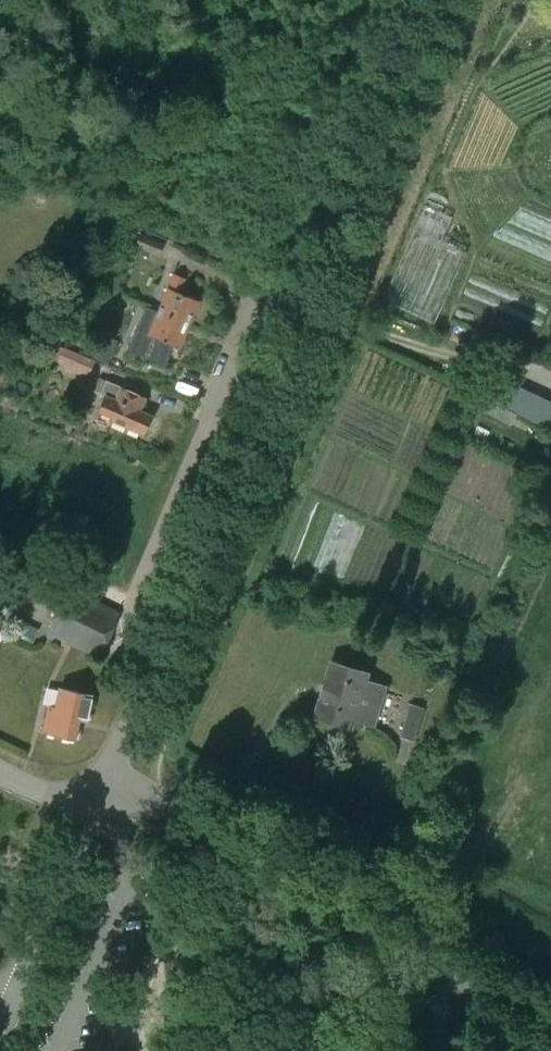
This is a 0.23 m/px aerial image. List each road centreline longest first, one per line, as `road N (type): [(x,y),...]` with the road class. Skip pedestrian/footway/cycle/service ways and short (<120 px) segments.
road 1 (unclassified): [(550,1029),(103,773)]
road 2 (residential): [(254,437),(441,0)]
road 3 (unclassified): [(103,773),(254,437)]
road 4 (track): [(306,318),(495,365),(550,387)]

